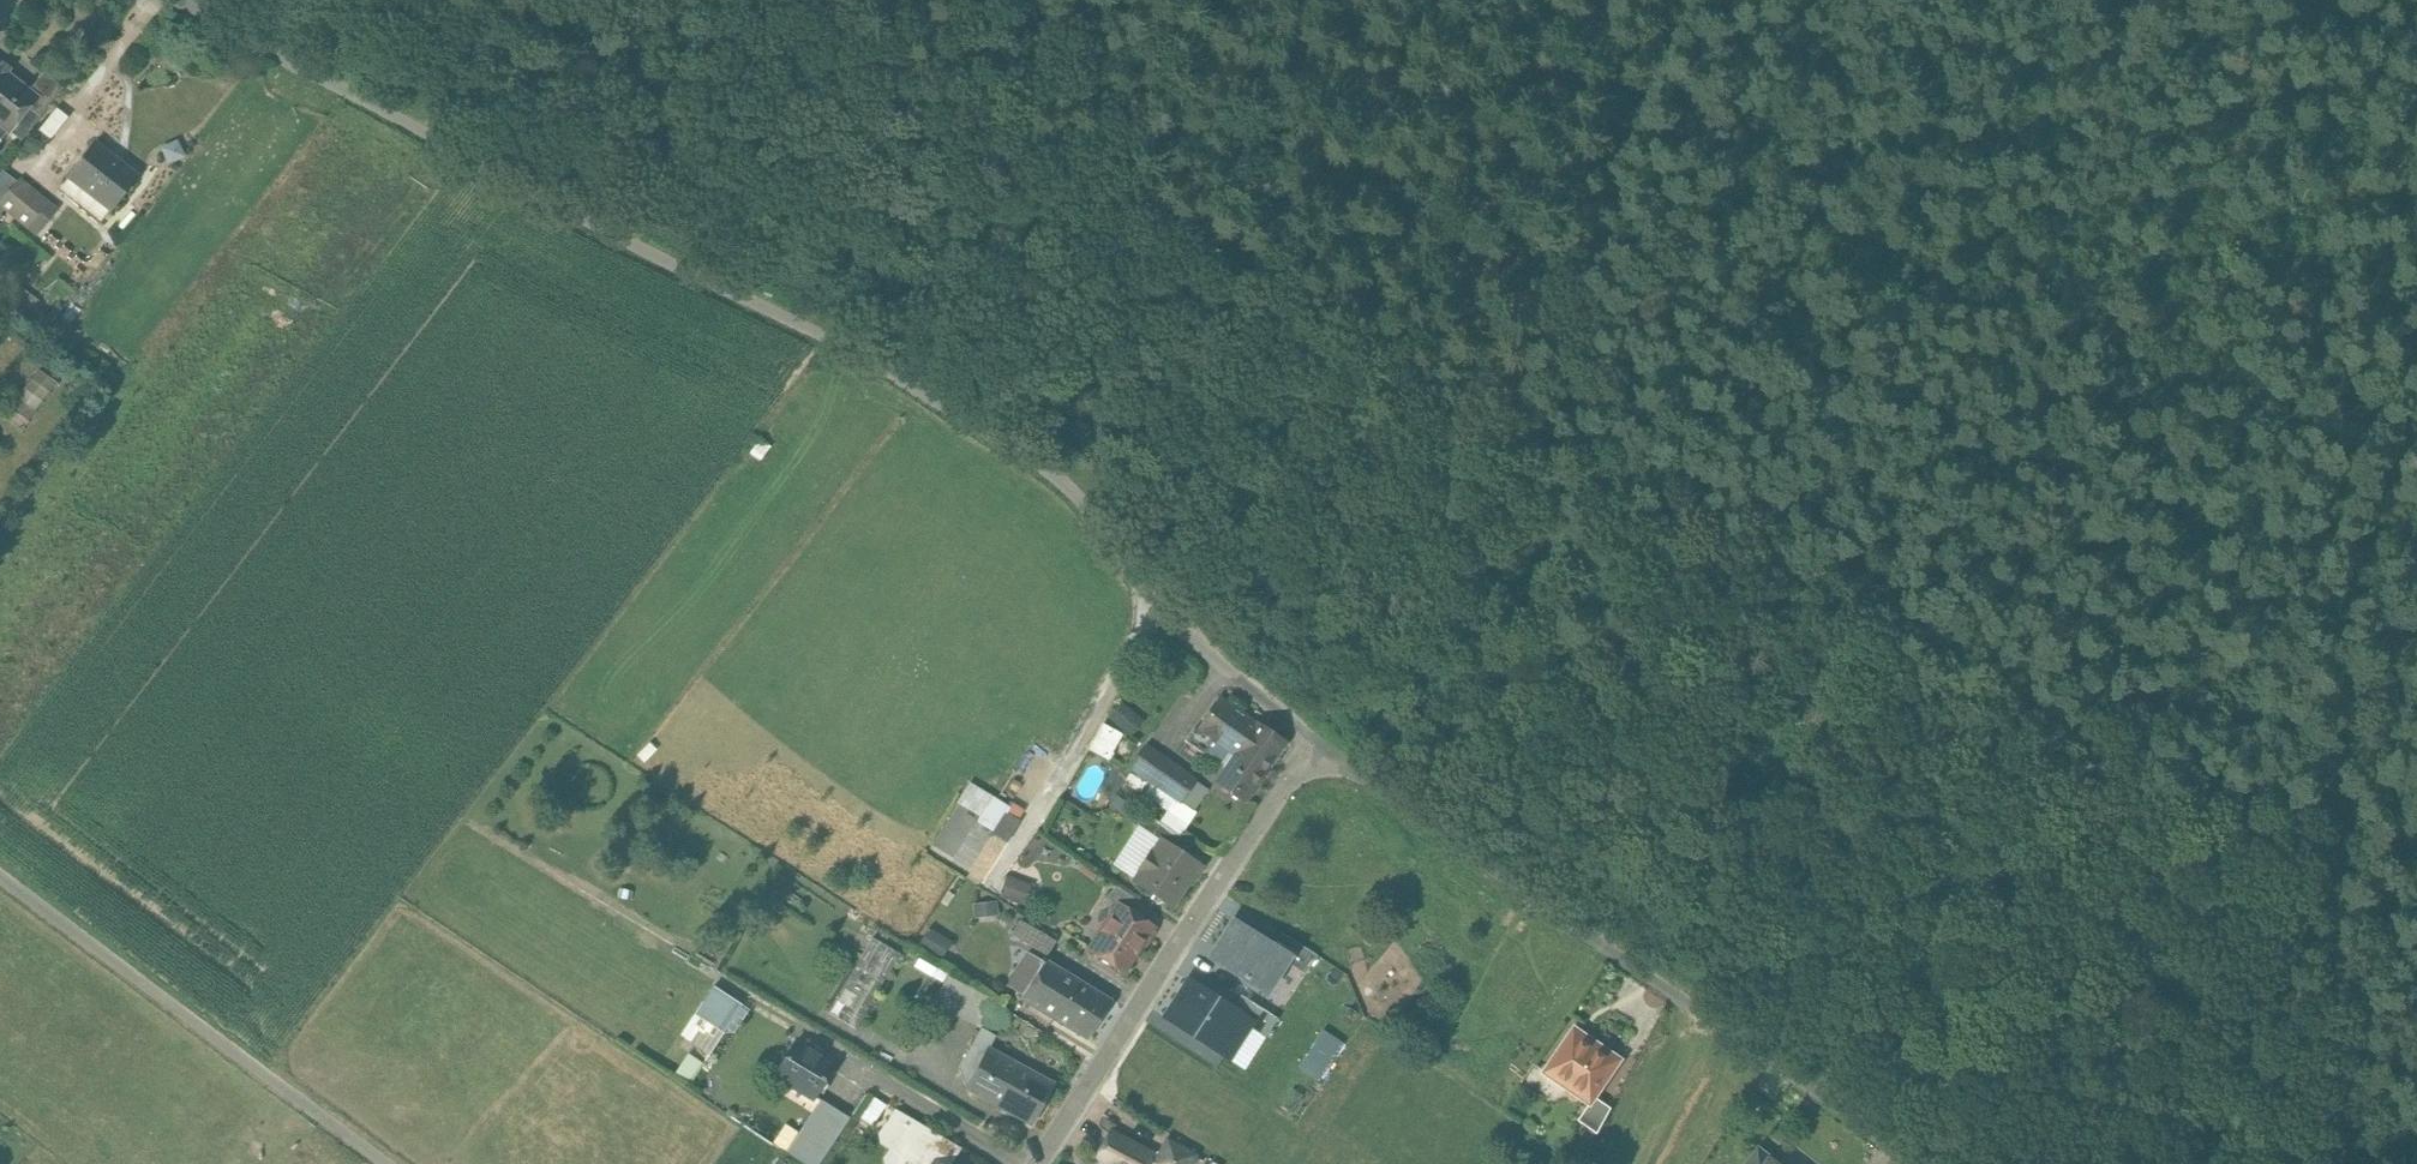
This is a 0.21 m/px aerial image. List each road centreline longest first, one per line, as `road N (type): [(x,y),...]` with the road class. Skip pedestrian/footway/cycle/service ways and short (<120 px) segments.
road 1 (track): [(2331,830),(1730,528),(1073,182),(789,0)]
road 2 (track): [(188,0),(874,346),(1044,451)]
road 3 (residential): [(1315,740),(1935,1163)]
road 4 (residential): [(1041,1163),(1315,740)]
road 5 (track): [(395,1163),(0,868)]
road 6 (track): [(1044,451),(1059,214),(1073,182),(1029,0)]
road 7 (track): [(2234,1163),(2331,830)]
road 8 (track): [(2331,830),(2416,615)]
road 9 (residential): [(1151,606),(1315,740)]
road 10 (track): [(156,0),(78,110),(80,132),(51,167)]
road 11 (track): [(1044,451),(1151,606)]

